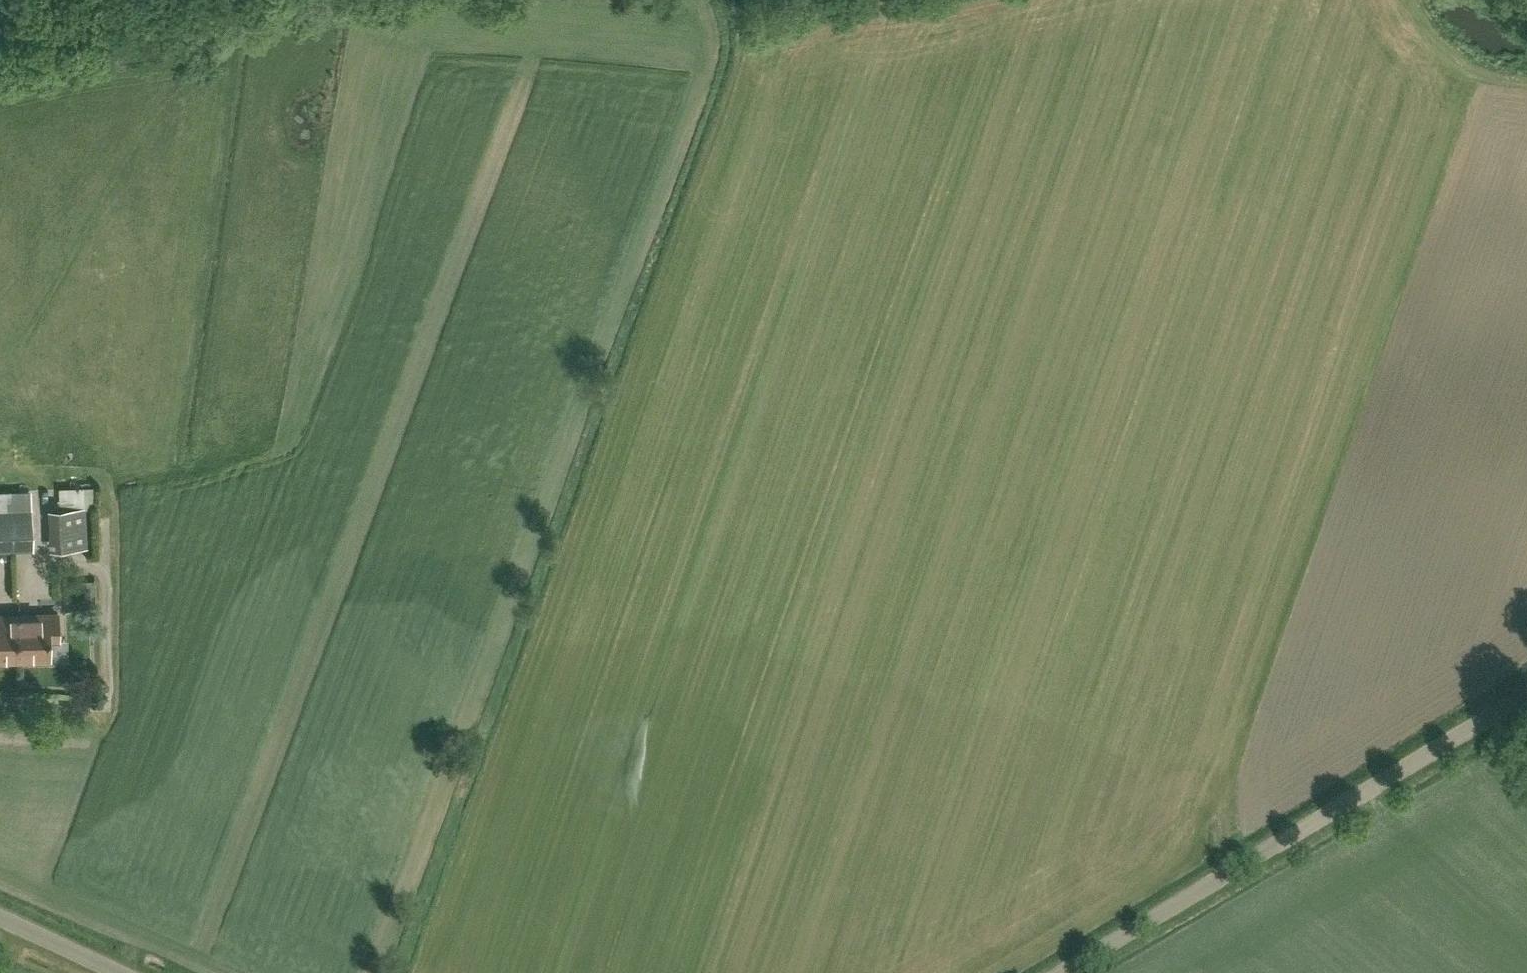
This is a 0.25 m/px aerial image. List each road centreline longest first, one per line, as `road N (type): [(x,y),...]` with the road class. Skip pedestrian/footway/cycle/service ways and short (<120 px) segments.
road 1 (unclassified): [(1062,972),(1526,691)]
road 2 (unclassified): [(0,917),(116,972)]

